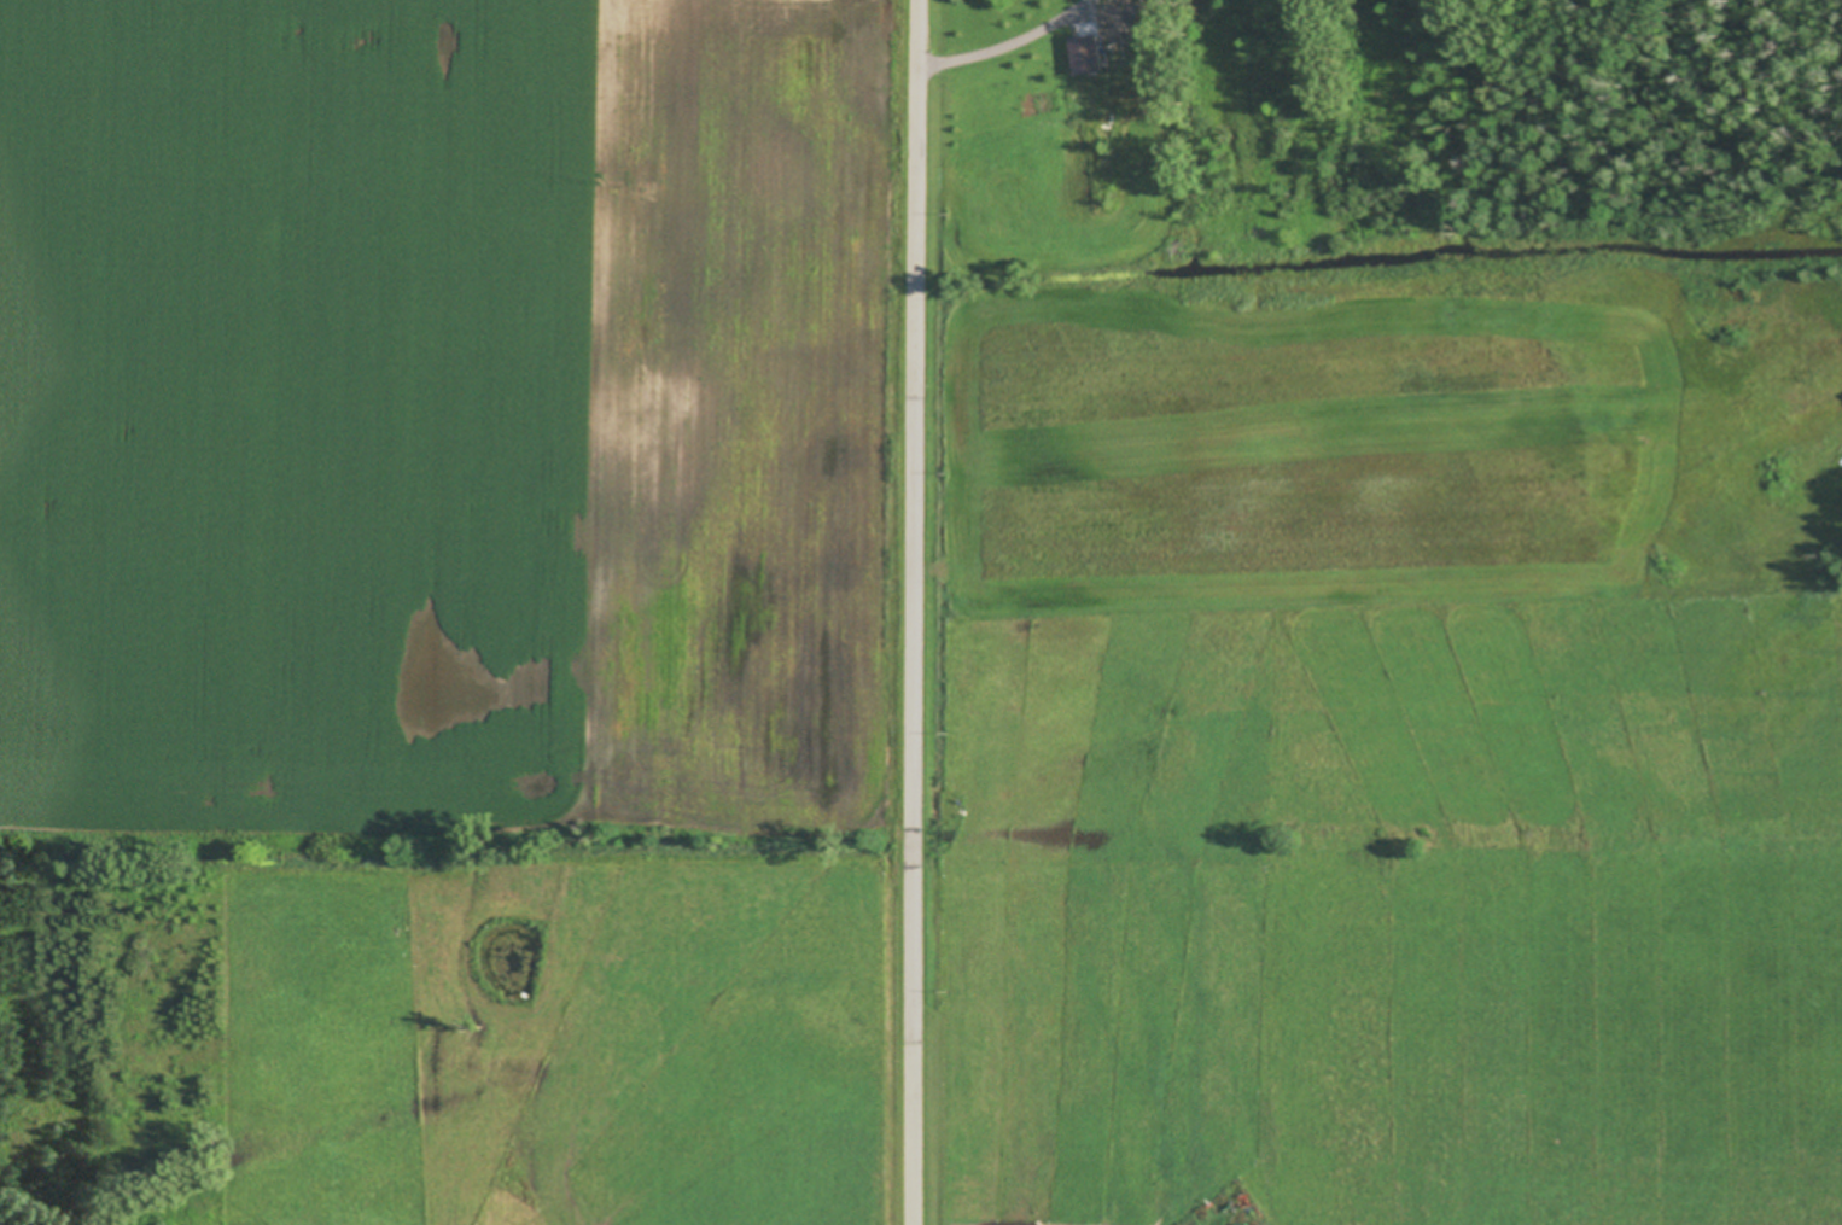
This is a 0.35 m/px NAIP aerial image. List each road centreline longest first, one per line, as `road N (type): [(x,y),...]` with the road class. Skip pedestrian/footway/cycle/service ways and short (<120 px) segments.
road 1 (residential): [(915,1224),(919,0)]

